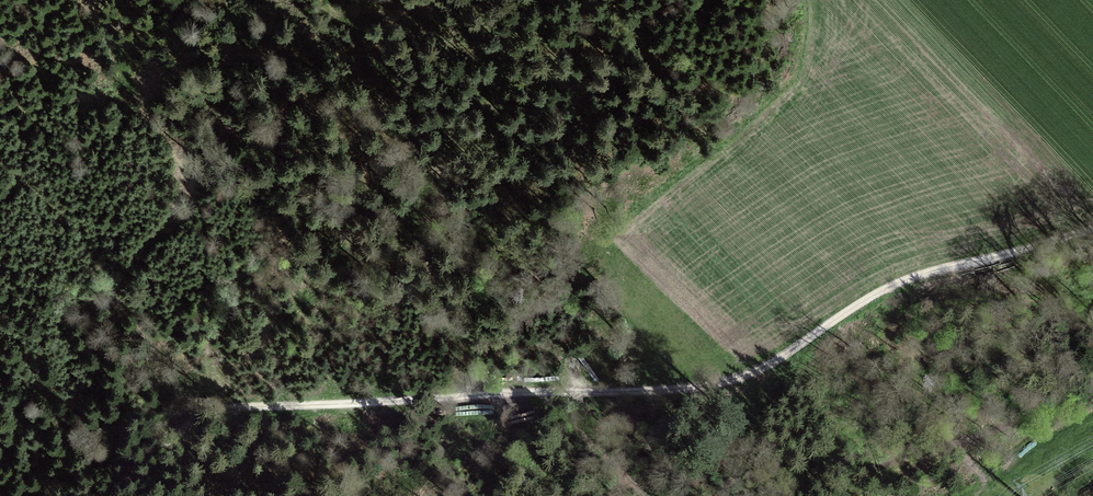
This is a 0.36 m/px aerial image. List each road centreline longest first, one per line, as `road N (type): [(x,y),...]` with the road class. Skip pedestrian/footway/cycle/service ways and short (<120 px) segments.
road 1 (track): [(542,391),(737,381),(913,276),(1092,232)]
road 2 (track): [(112,495),(189,429),(222,414),(542,391)]
road 3 (track): [(809,495),(862,479),(950,472),(1022,491)]
road 4 (track): [(143,469),(62,375),(32,375)]
road 5 (track): [(542,391),(595,438),(623,481),(612,495)]

